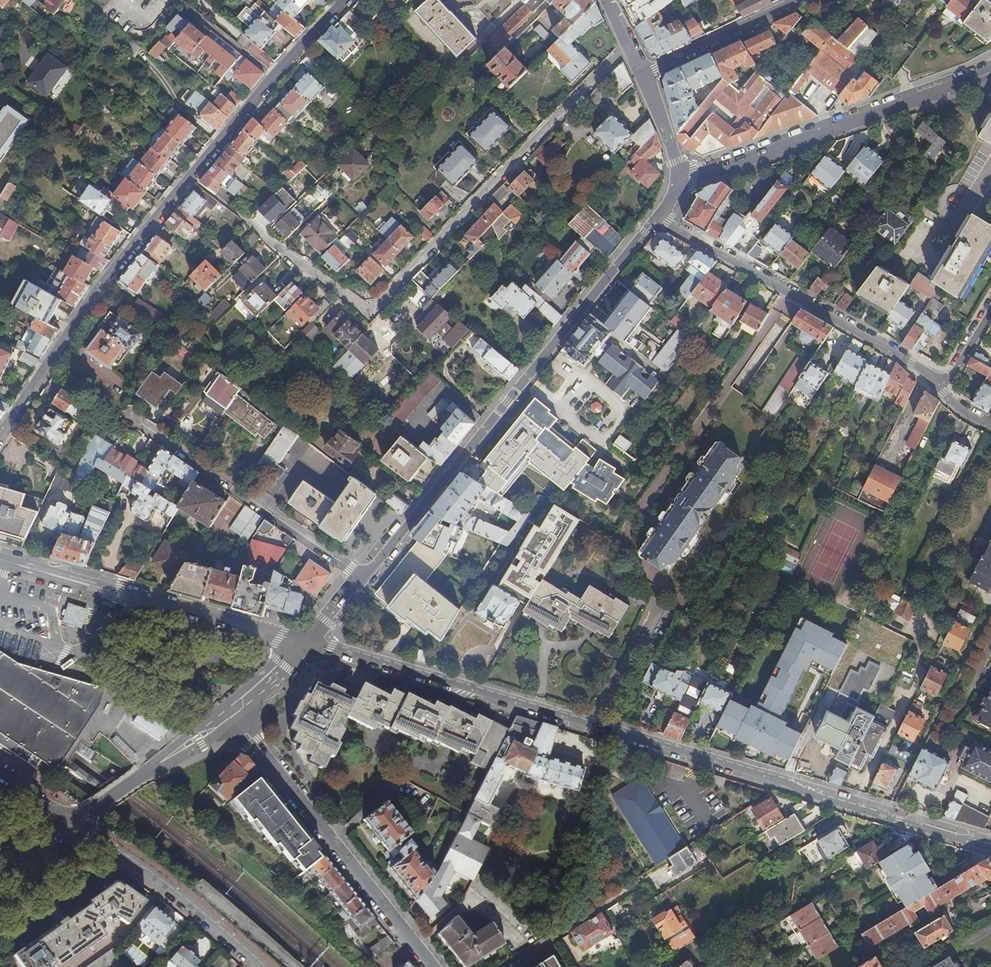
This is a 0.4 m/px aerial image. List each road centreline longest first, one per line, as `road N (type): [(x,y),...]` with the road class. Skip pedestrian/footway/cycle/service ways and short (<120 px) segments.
road 1 (residential): [(305,641),(886,817)]
road 2 (residential): [(0,434),(125,254),(349,0)]
road 3 (residential): [(249,220),(362,309),(380,304),(630,49)]
road 4 (tertiary): [(657,212),(362,576)]
road 5 (residential): [(990,71),(675,181)]
road 6 (unclassified): [(938,386),(657,212)]
road 7 (tertiary): [(228,713),(434,966)]
road 8 (residential): [(140,420),(362,576)]
road 9 (residential): [(257,966),(74,823)]
road 10 (residential): [(96,587),(305,641)]
road 11 (residential): [(979,630),(886,817)]
road 12 (tertiary): [(228,713),(74,823)]
road 13 (residential): [(642,74),(793,0)]
road 14 (residential): [(645,880),(504,966)]

